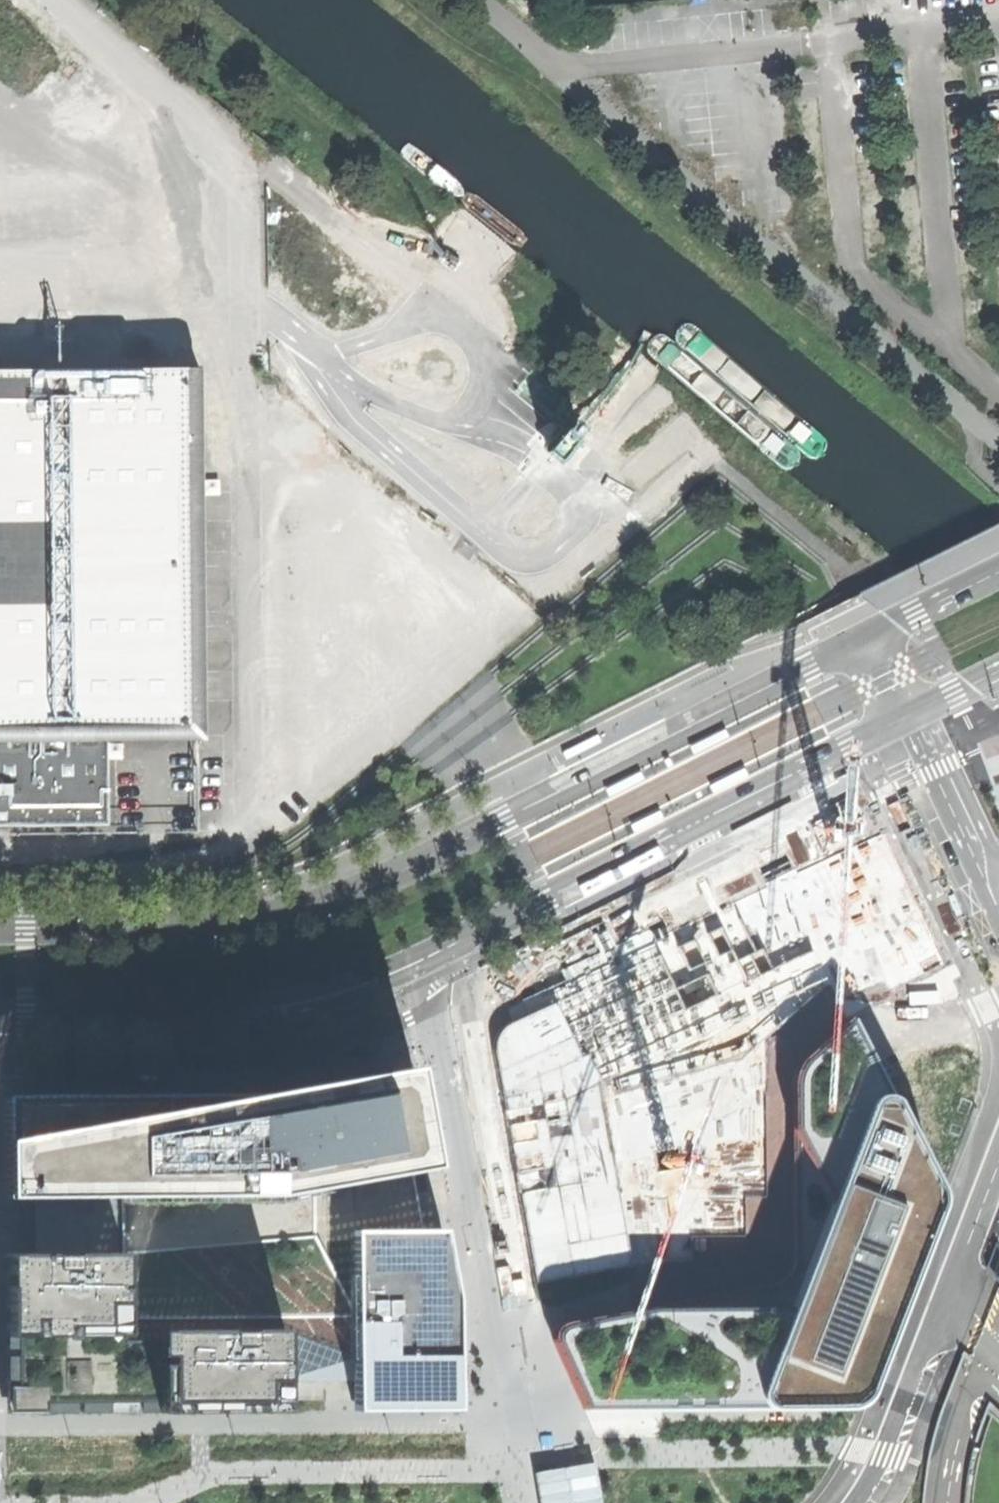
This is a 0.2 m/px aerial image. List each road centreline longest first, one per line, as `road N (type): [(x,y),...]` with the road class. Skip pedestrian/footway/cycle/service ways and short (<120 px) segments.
road 1 (secondary): [(865,638),(397,873),(321,904),(199,926),(0,929)]
road 2 (secondary): [(402,970),(902,719)]
road 3 (unclassified): [(475,0),(554,66),(998,23)]
road 4 (residential): [(482,1426),(473,1266),(430,1012),(402,970)]
road 5 (secondary): [(0,1018),(269,1010),(402,970)]
road 6 (residential): [(998,1168),(885,1454),(853,1502)]
road 7 (residential): [(998,917),(902,719)]
road 8 (residential): [(998,906),(993,848),(926,708)]
road 9 (secondary): [(998,573),(865,638)]

